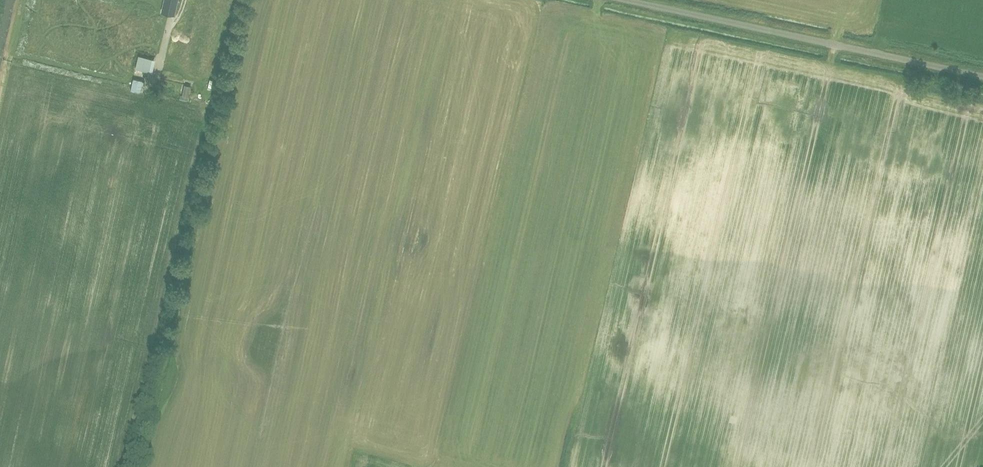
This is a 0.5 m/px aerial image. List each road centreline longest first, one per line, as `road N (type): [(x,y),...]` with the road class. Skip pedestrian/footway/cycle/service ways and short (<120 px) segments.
road 1 (unclassified): [(982,76),(629,0)]

